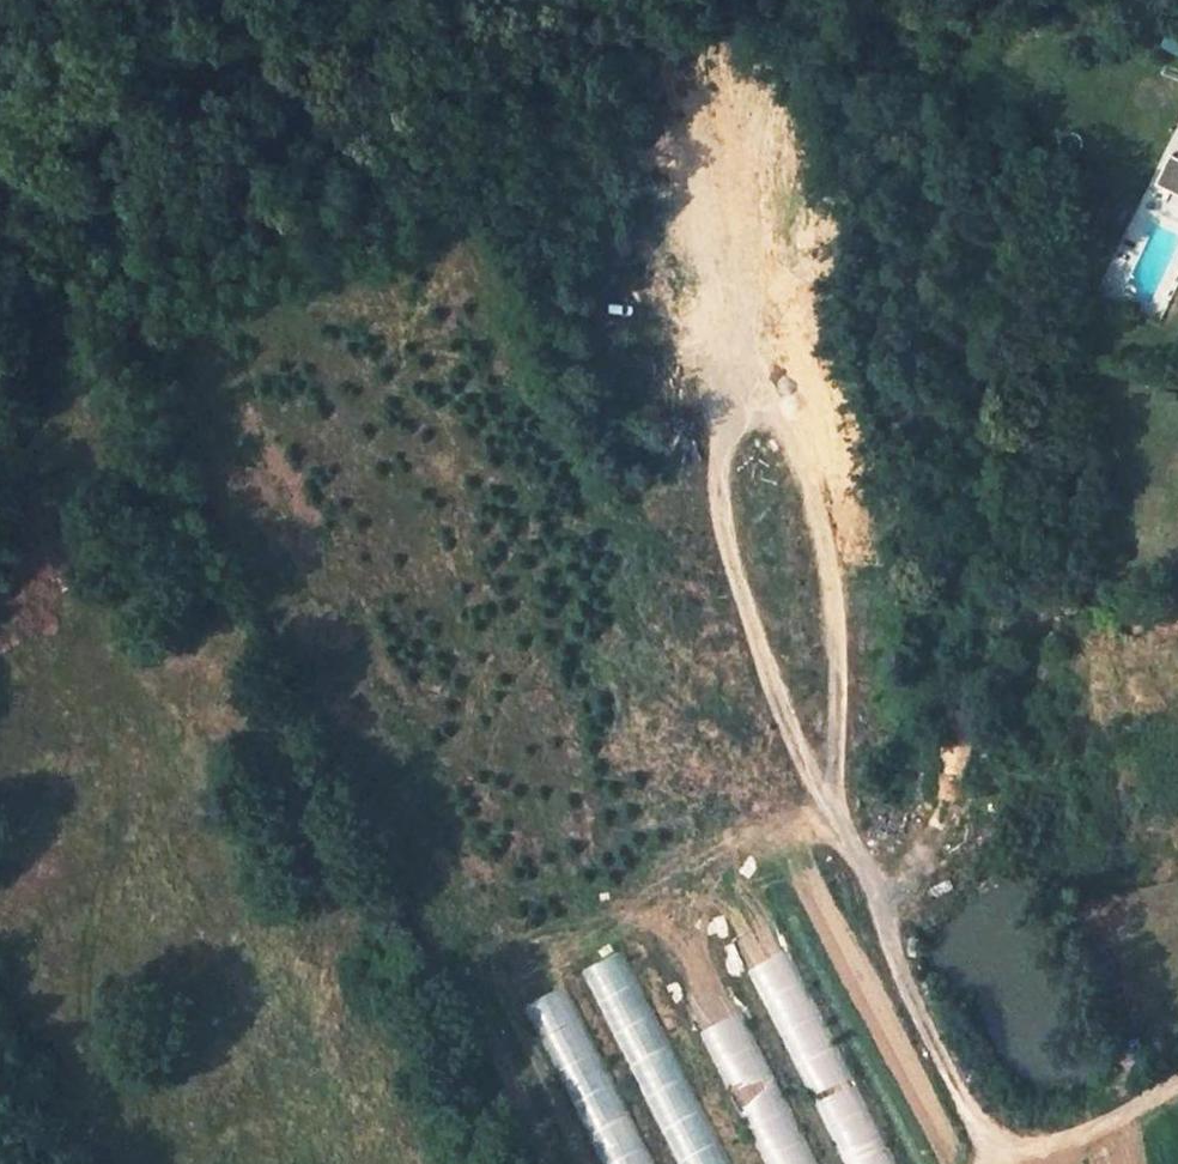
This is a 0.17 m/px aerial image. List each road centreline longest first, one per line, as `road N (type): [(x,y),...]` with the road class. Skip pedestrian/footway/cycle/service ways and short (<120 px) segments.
road 1 (track): [(991,1163),(848,847)]
road 2 (track): [(1177,1090),(1117,1127),(998,1163)]

